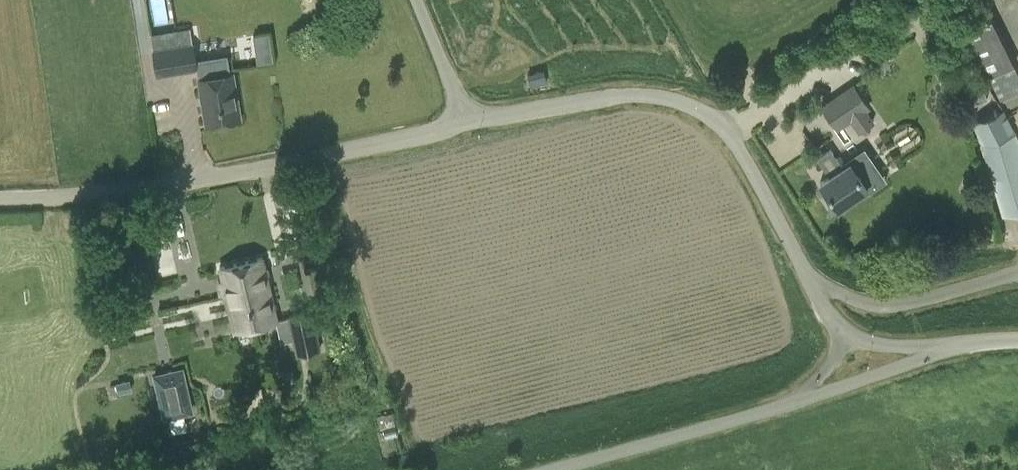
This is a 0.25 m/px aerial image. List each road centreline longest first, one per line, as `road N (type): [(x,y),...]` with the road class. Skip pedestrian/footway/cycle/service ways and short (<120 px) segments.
road 1 (unclassified): [(467,122),(158,187),(0,202)]
road 2 (unclassified): [(811,284),(734,141),(688,104),(638,94),(467,122)]
road 3 (unclassified): [(557,469),(795,402)]
road 4 (unclassified): [(811,284),(888,308),(1017,273)]
road 5 (unclassified): [(795,402),(948,349)]
road 6 (unclassified): [(467,122),(418,0)]

